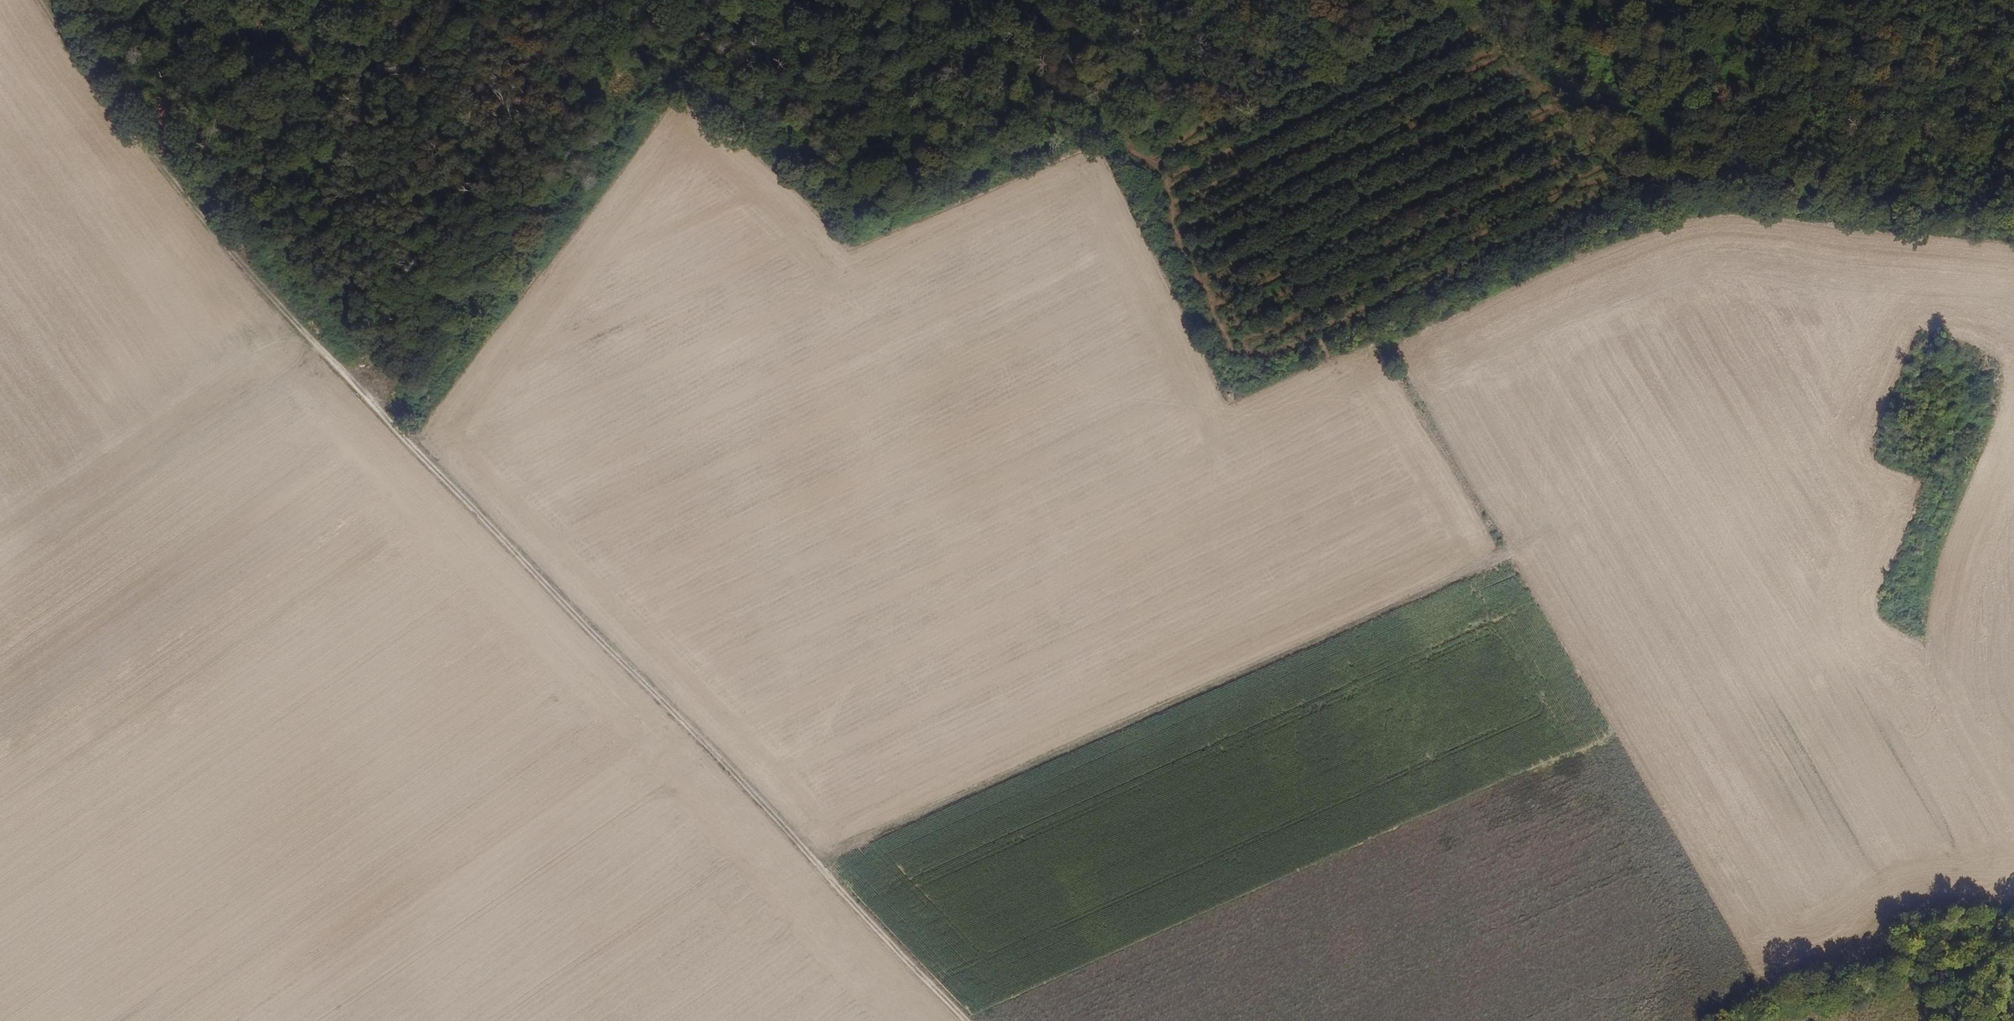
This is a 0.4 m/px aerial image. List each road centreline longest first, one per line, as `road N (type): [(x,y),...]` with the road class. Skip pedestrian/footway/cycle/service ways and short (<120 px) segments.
road 1 (track): [(46,0),(245,259),(409,442),(968,1020)]
road 2 (track): [(813,859),(1507,553)]

